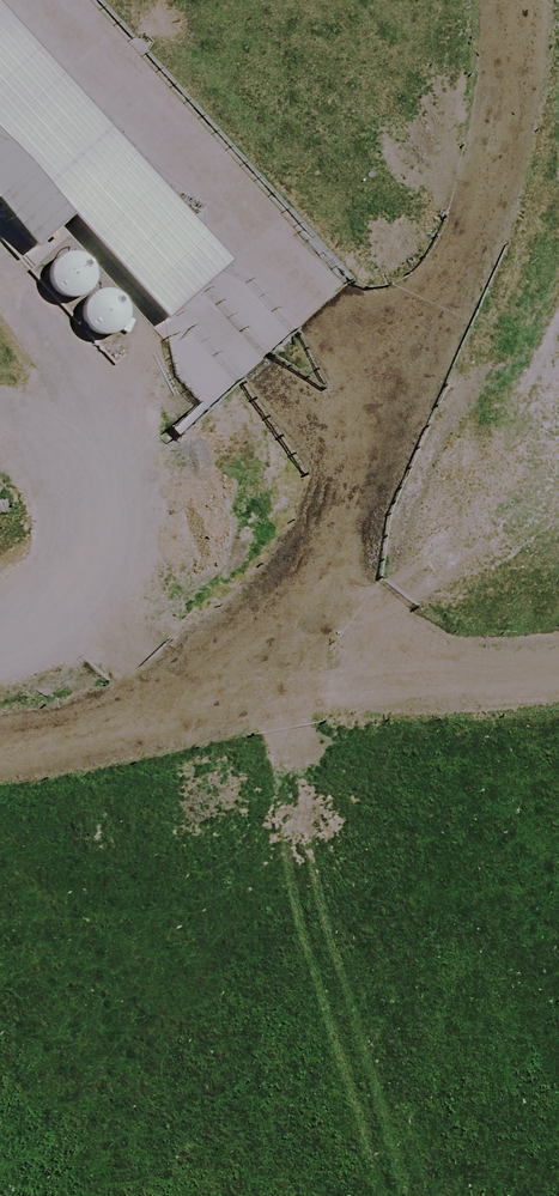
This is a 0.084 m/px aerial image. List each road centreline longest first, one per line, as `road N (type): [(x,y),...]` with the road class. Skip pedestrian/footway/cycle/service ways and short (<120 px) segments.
road 1 (track): [(0,744),(140,726),(246,658),(362,490),(507,125),(516,0)]
road 2 (track): [(0,659),(246,658),(516,689),(558,682)]
road 3 (track): [(0,632),(90,512),(94,416),(39,313),(0,275)]

